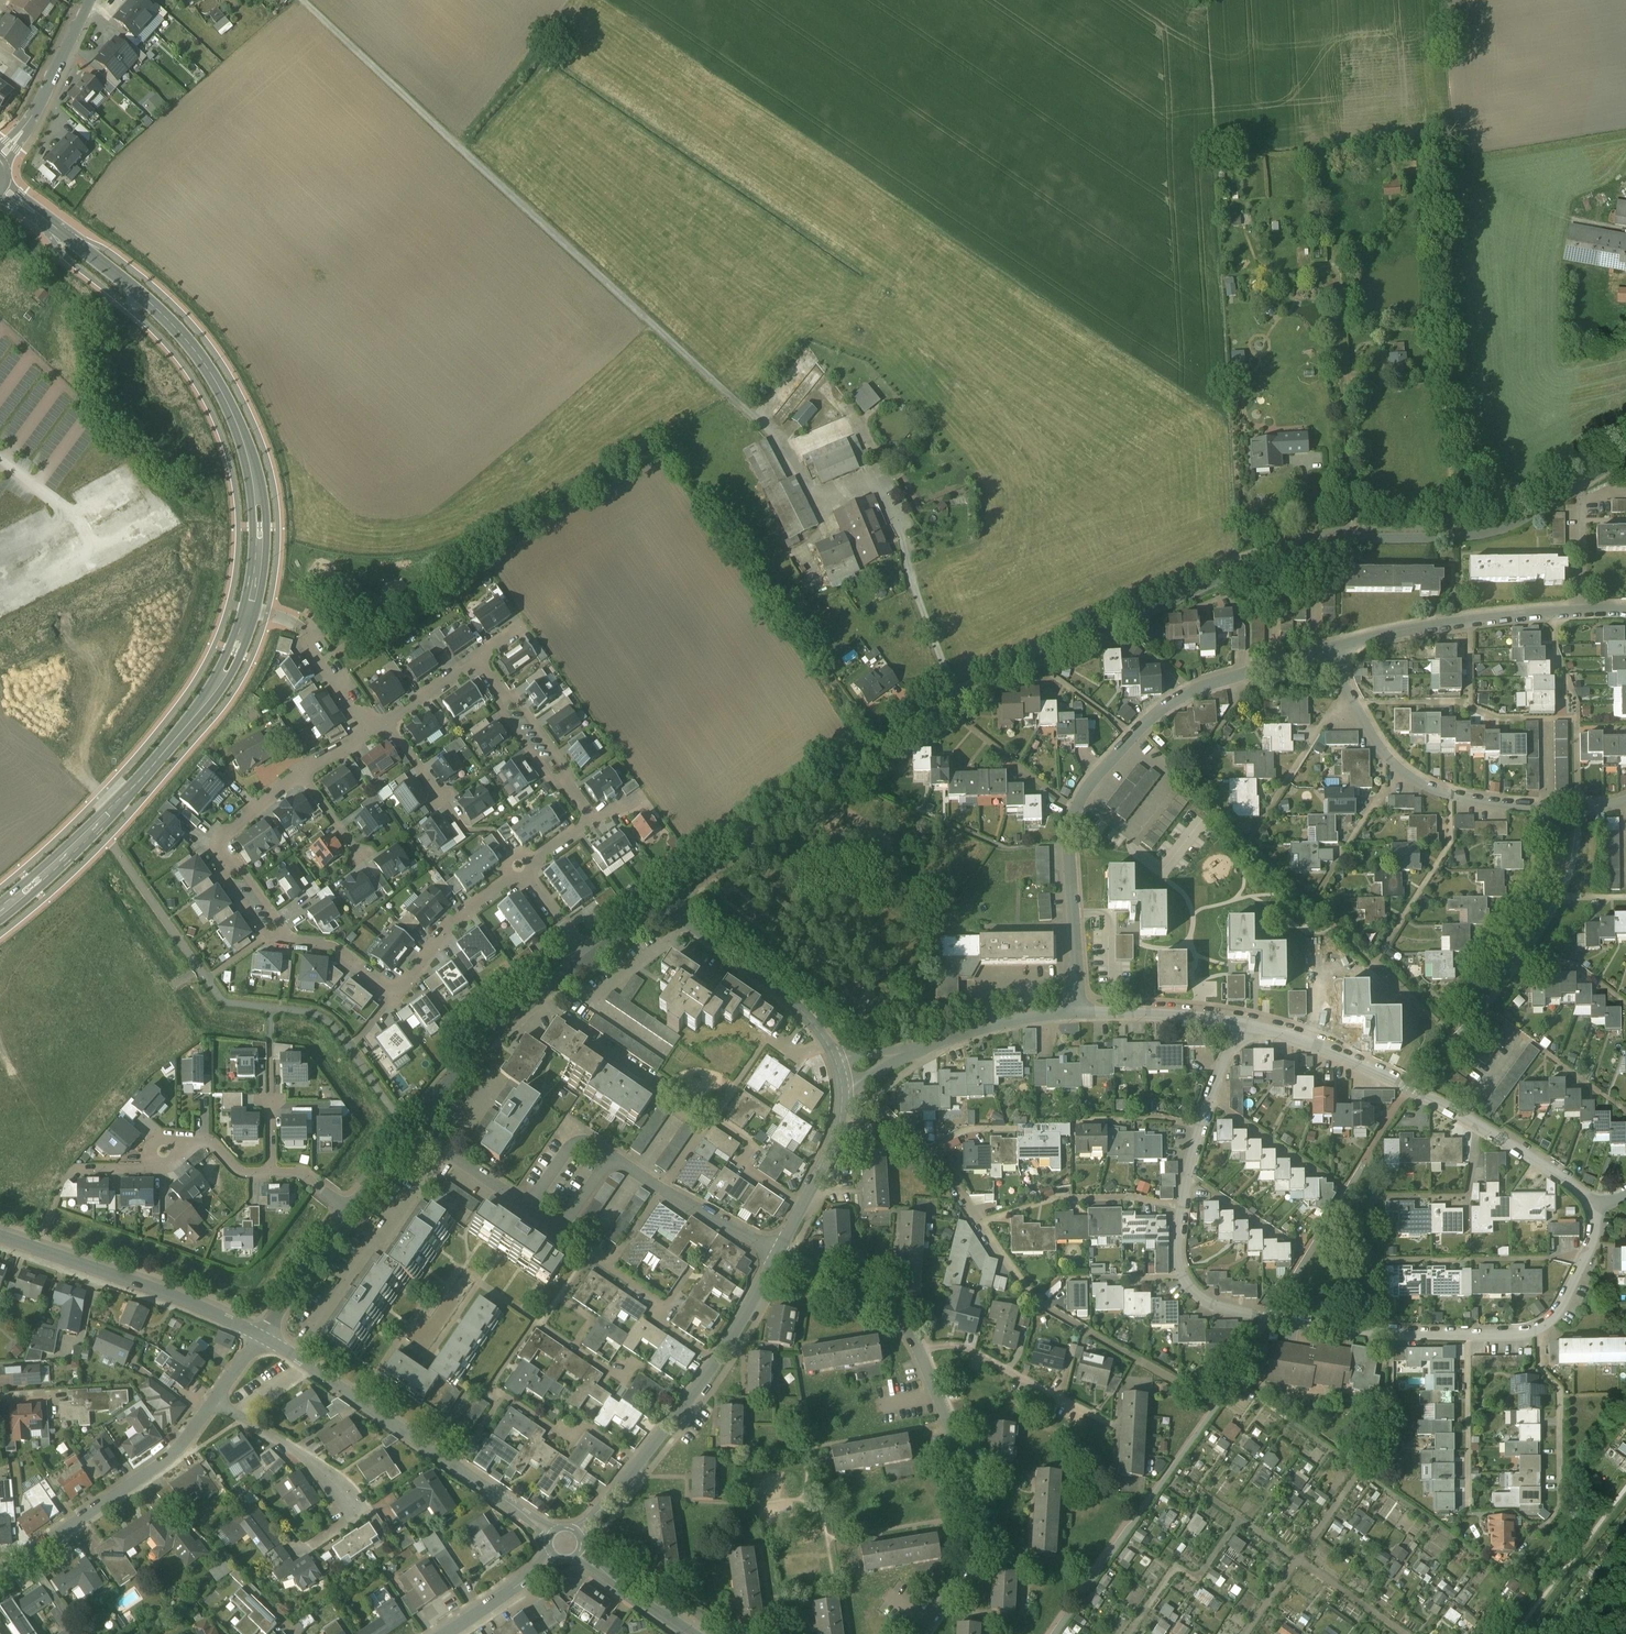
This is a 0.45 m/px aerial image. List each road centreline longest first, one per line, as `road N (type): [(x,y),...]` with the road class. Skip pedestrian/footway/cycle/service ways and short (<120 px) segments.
road 1 (residential): [(680,904),(685,889),(959,699),(1291,549),(1355,538)]
road 2 (track): [(823,503),(759,414),(303,0)]
road 3 (tertiary): [(253,609),(262,526),(257,476),(218,381),(170,322),(5,187)]
road 4 (residential): [(516,877),(456,921),(396,991),(330,946),(273,933),(221,846),(302,771)]
road 5 (residential): [(1594,1209),(1579,1284),(1553,1322),(1512,1334),(1270,1319),(1210,1302),(1184,1278)]
road 6 (residential): [(923,1633),(972,1551),(978,1515),(969,1469),(907,1331),(874,1302),(778,1254)]
road 7 (residential): [(1238,1022),(1311,1043),(1479,1124),(1576,1185),(1594,1209)]
road 8 (residential): [(1332,649),(1377,741),(1423,784),(1532,808),(1625,800)]
road 9 (tertiary): [(552,1533),(261,1336)]
road 10 (residential): [(778,1254),(730,1340),(579,1533)]
road 11 (residential): [(1332,649),(1190,690),(1135,736),(1075,809)]
road 12 (tertiary): [(261,1336),(195,1304),(0,1235)]
road 13 (residential): [(214,1403),(168,1459),(0,1573)]
road 14 (residential): [(1339,267),(1355,538)]
road 15 (residential): [(1184,1278),(1178,1233),(1201,1129),(1238,1022)]
road 16 (residential): [(1583,611),(1428,625),(1332,649)]
road 17 (residential): [(214,1403),(320,1465),(359,1515),(315,1544)]
road 18 (residential): [(1355,538),(1493,531),(1581,485)]
road 19 (tertiary): [(121,801),(224,678),(253,609)]
road 20 (residential): [(704,1129),(660,1098),(669,1085),(541,996)]
road 21 (residential): [(479,659),(592,821)]
road 22 (residential): [(680,904),(687,921),(821,1033)]
road 23 (tertiary): [(0,159),(30,125),(90,0)]
road 24 (residential): [(843,1084),(822,1168),(778,1254)]
road 25 (residential): [(415,1125),(484,1043),(541,996)]
road 26 (residential): [(821,1033),(798,1059),(764,1040),(704,1129)]
road 27 (residential): [(905,1053),(992,1023),(1078,1011)]
road 28 (residential): [(1069,845),(1078,1011)]
road 29 (tertiary): [(0,912),(121,801)]
road 30 (residential): [(1078,1011),(1238,1022)]
road 31 (residential): [(1075,809),(953,713)]
road 32 (residential): [(261,1336),(349,1211)]
road 33 (residential): [(1069,845),(1006,843),(926,809)]
road 34 (tertiary): [(698,1633),(580,1552)]
road 35 (residential): [(529,1206),(415,1125)]
road 36 (residential): [(778,1254),(663,1187)]
road 37 (residential): [(553,1555),(447,1633)]
road 38 (residential): [(372,733),(302,625)]
road 39 (residential): [(1583,611),(1581,485)]
road 40 (residential): [(612,1156),(570,1216),(554,1220),(529,1206)]

